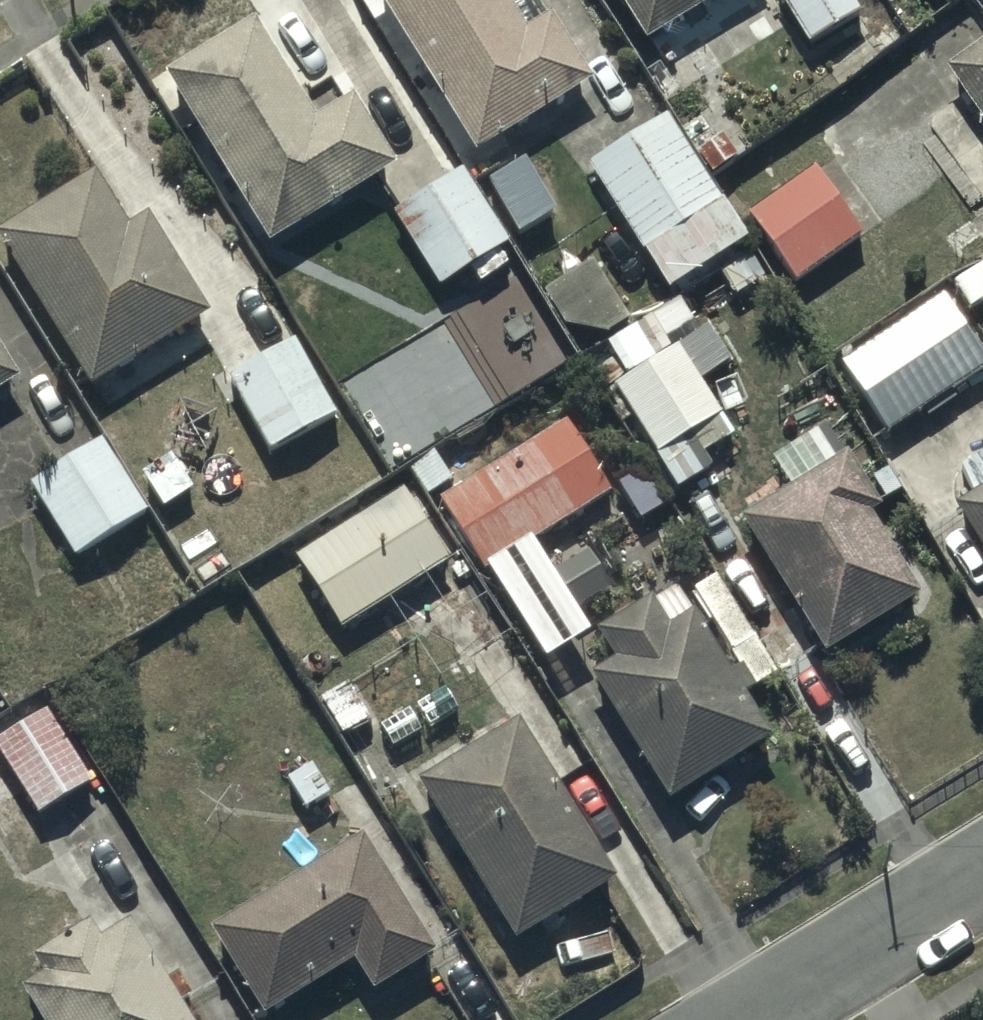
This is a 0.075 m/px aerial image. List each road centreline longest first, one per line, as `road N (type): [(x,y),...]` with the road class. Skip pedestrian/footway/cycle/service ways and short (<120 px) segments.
road 1 (residential): [(743,1019),(982,871)]

